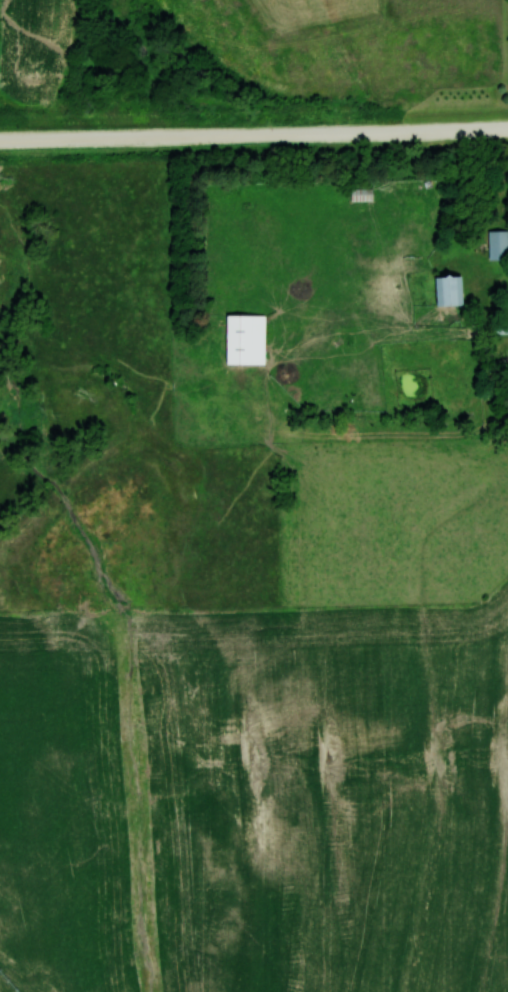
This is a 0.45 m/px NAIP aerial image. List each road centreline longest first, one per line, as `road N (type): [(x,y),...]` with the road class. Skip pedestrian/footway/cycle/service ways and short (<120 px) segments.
road 1 (residential): [(0,139),(507,129)]

